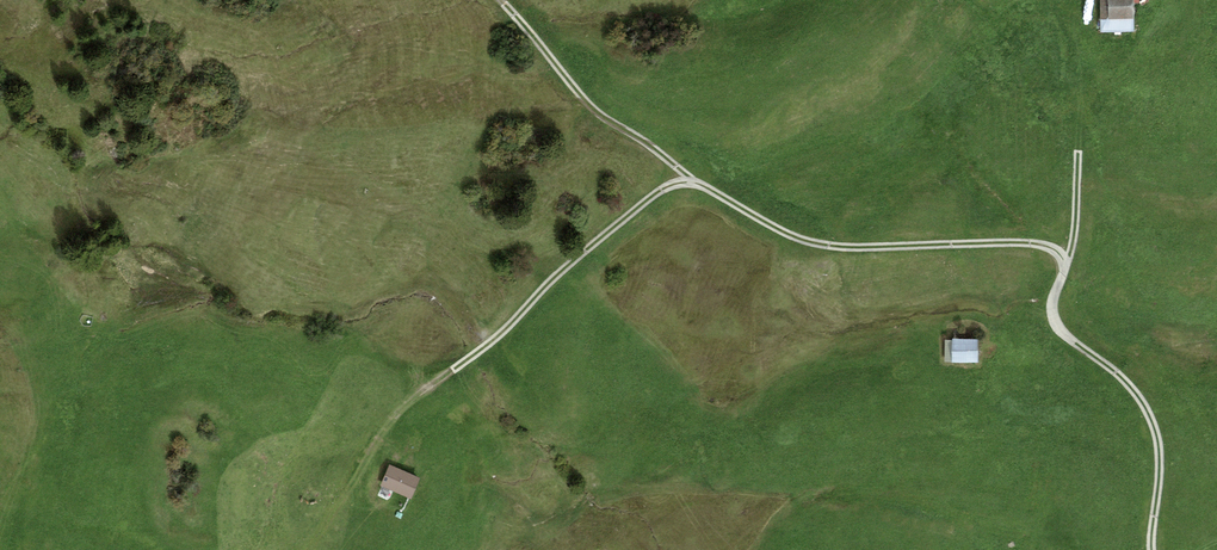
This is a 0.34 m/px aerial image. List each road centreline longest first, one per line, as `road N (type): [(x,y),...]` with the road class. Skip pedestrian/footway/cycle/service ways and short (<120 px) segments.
road 1 (track): [(1066,263),(1052,247),(1018,244),(830,248),(774,229),(702,182),(674,185),(460,370)]
road 2 (track): [(1150,549),(1161,445),(1139,393),(1053,317),(1077,232),(1080,154)]
road 3 (track): [(702,182),(599,114),(512,8)]

